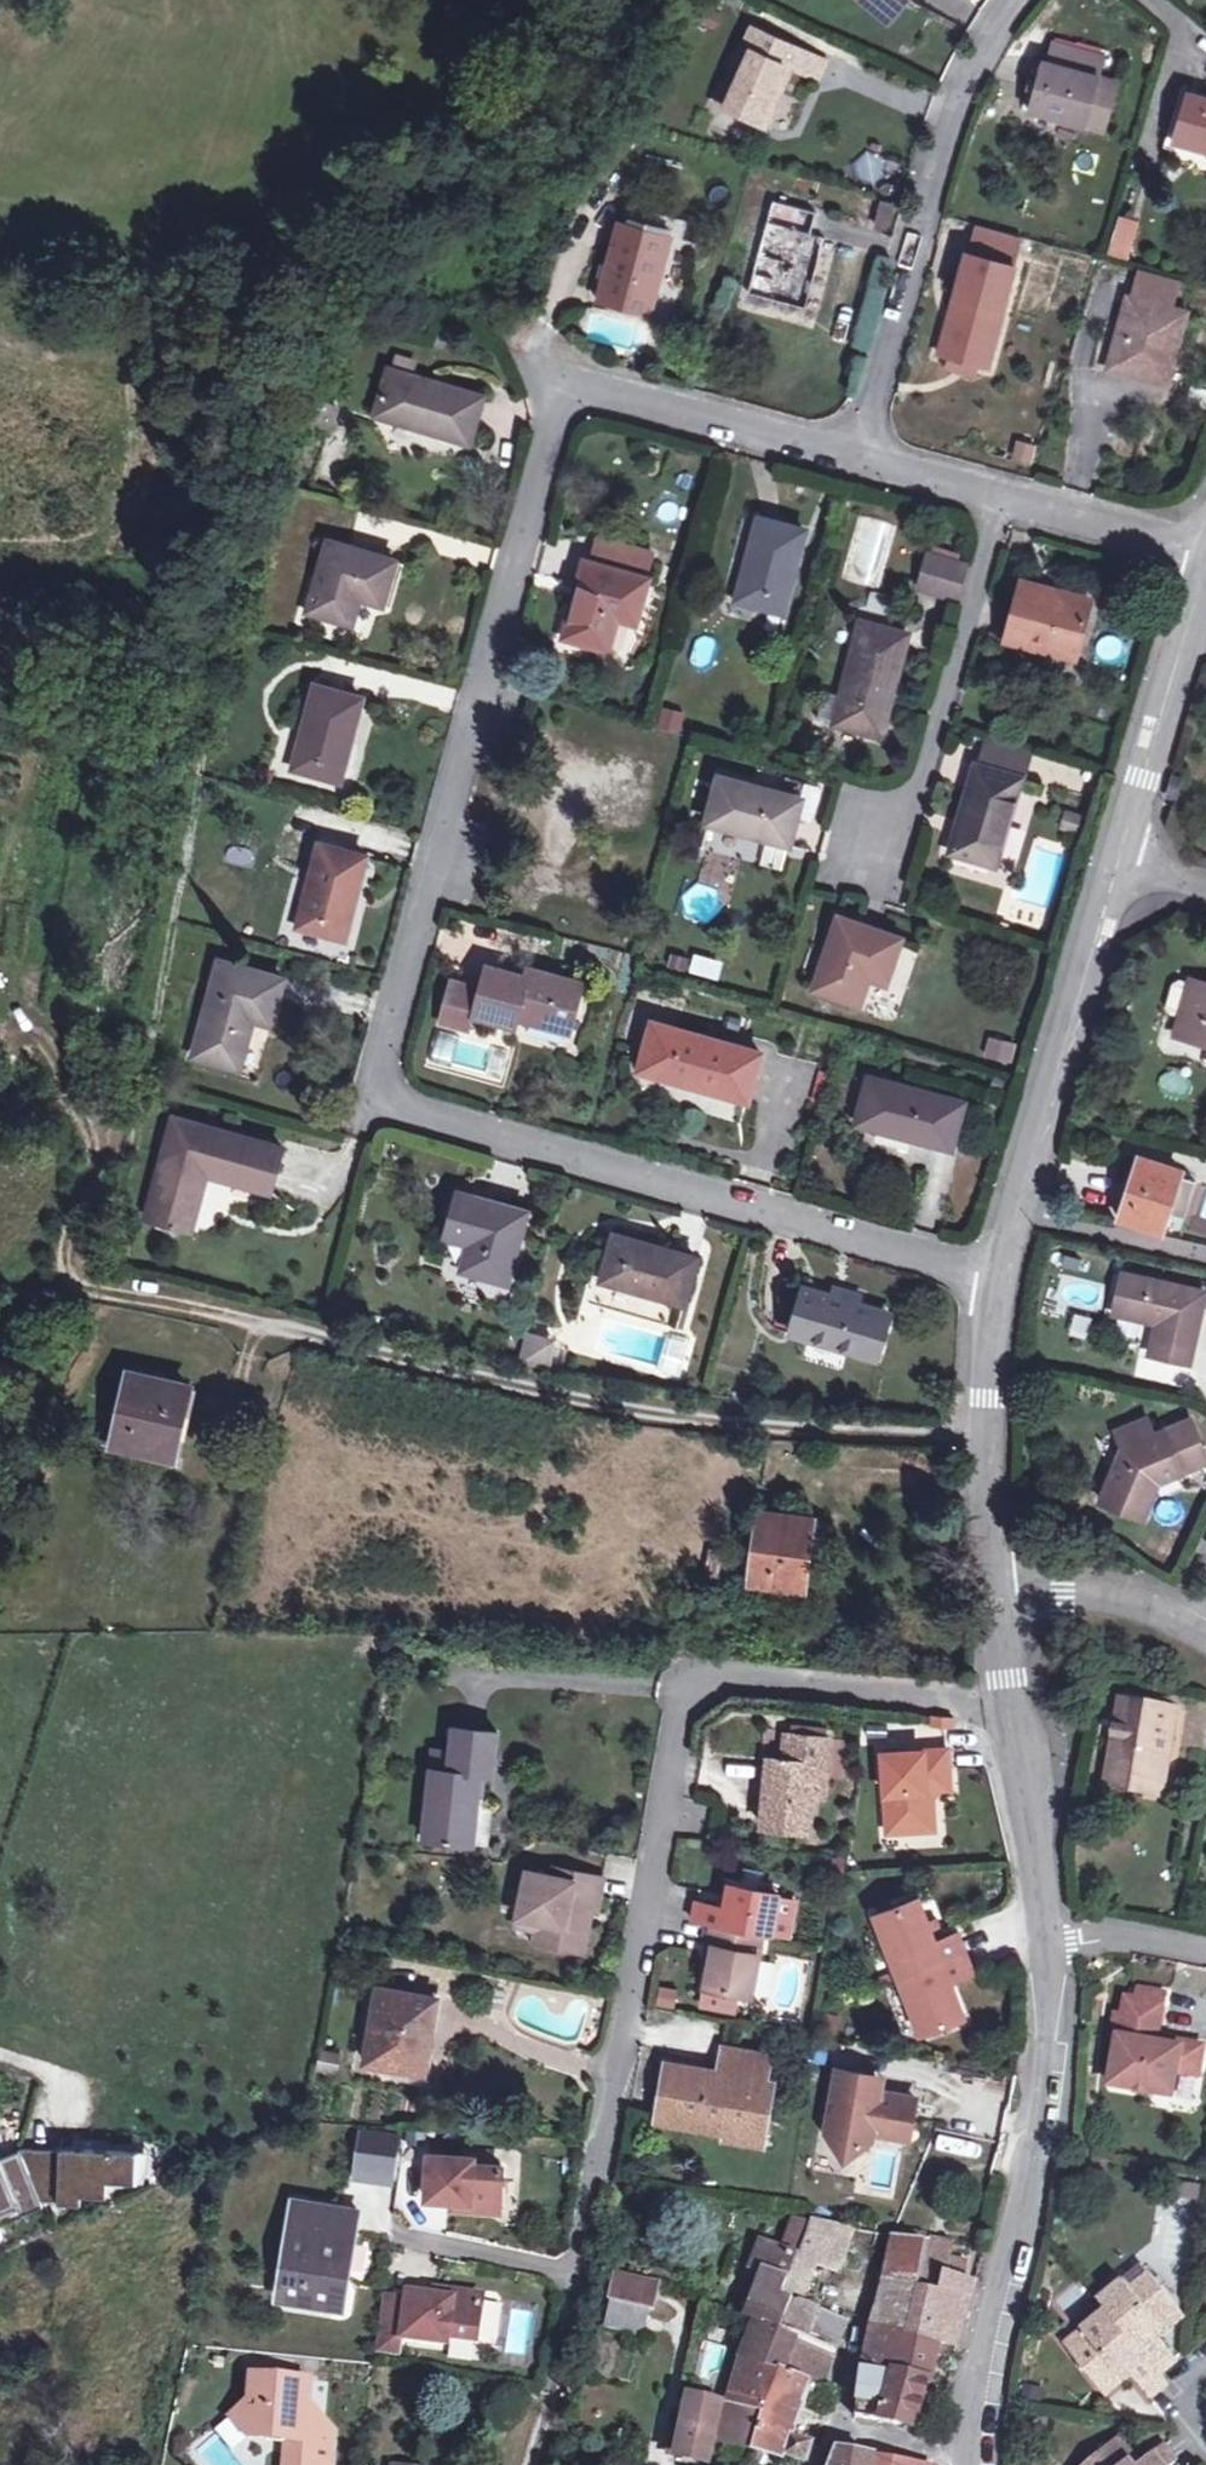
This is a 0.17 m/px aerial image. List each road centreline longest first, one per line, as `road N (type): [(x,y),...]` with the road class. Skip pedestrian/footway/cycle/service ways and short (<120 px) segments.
road 1 (residential): [(998,1273),(411,1111),(384,1083),(382,1058),(561,403),(582,389),(604,389),(854,457)]
road 2 (track): [(989,1431),(841,1435),(686,1418),(88,1289),(67,1263),(90,1142),(61,1084)]
road 3 (residential): [(1009,1709),(739,1677),(709,1678),(687,1694),(578,2276)]
road 4 (unclassified): [(970,2464),(984,2360),(1053,2090),(1050,1947)]
road 5 (residential): [(854,457),(952,122),(1010,0)]
road 6 (unclassified): [(998,1273),(1117,860)]
road 7 (residential): [(1000,498),(923,772),(889,855),(869,852)]
road 8 (unclassified): [(996,1604),(987,1360),(998,1273)]
road 9 (unclassified): [(1117,860),(1202,595)]
road 10 (unclassified): [(1050,1947),(1009,1709)]
road 11 (residential): [(1000,498),(1205,556)]
road 12 (residential): [(996,1604),(1111,1599),(1202,1632)]
road 13 (residential): [(578,2276),(391,2231)]
road 14 (residential): [(1050,1947),(1108,1939),(1205,1954)]
road 15 (residential): [(854,457),(1000,498)]

